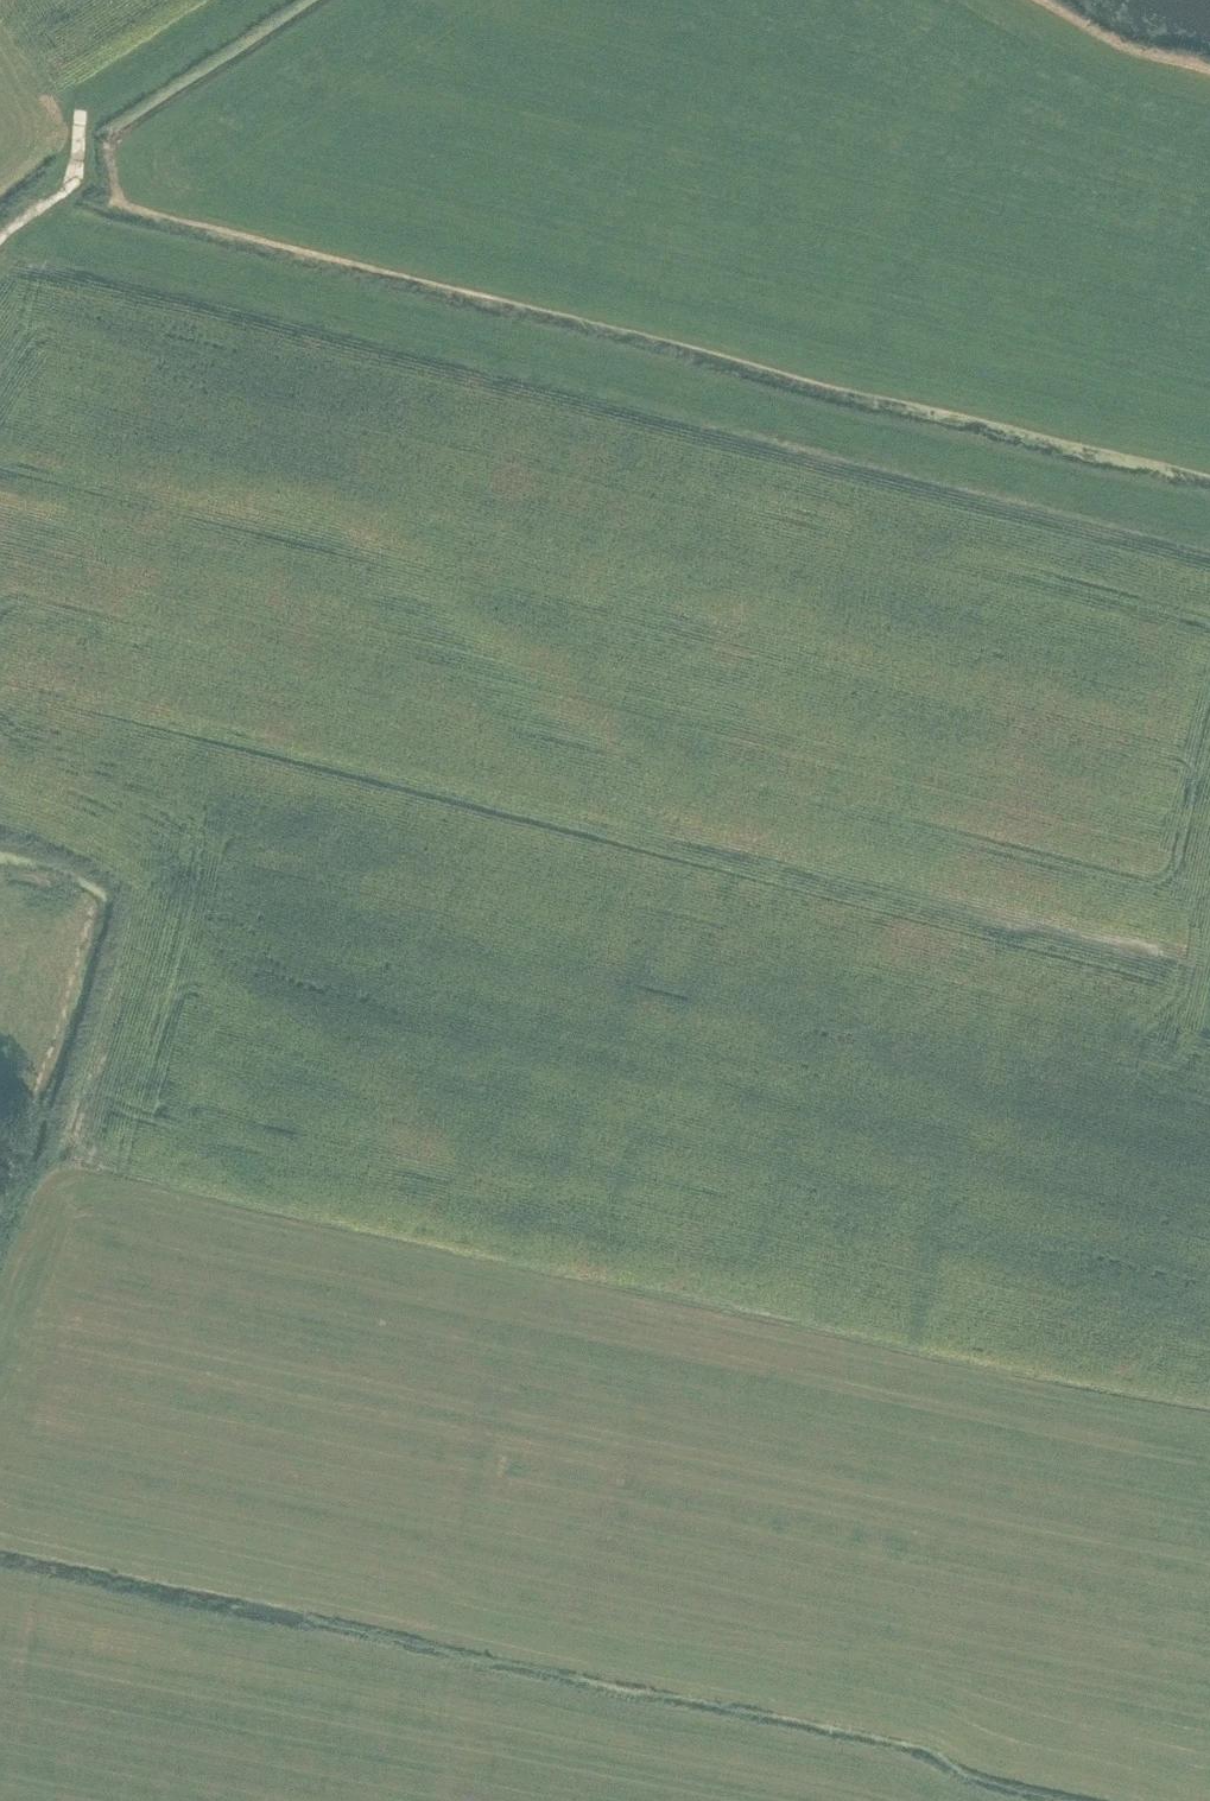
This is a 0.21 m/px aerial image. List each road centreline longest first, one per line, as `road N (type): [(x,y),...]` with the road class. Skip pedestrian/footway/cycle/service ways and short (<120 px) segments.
road 1 (track): [(81,119),(70,190),(0,243)]

